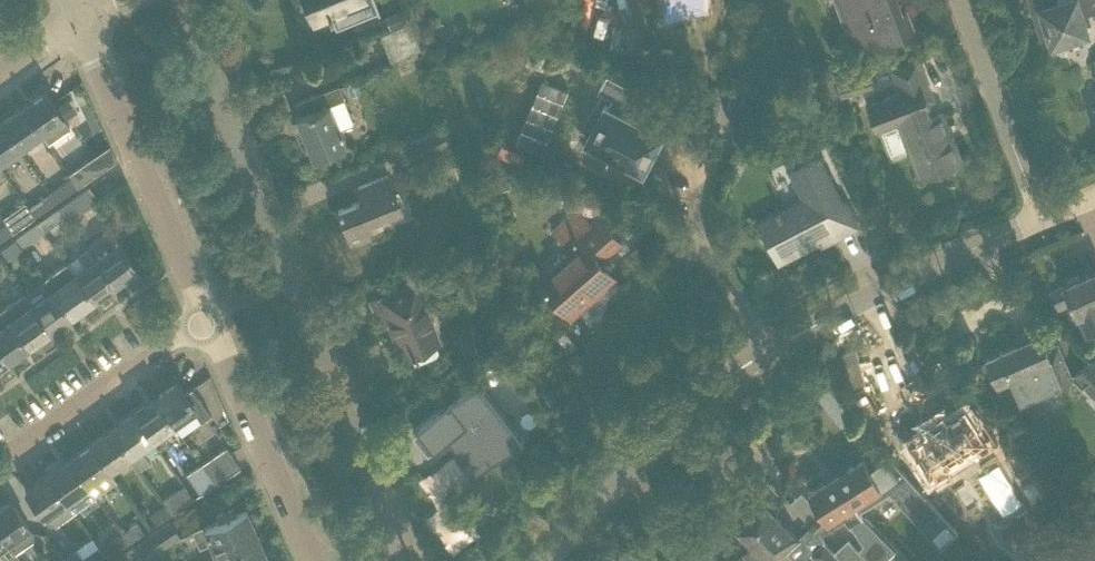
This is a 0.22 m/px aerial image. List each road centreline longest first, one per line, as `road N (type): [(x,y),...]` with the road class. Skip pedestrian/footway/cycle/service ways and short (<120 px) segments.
road 1 (residential): [(374,560),(390,535),(390,506),(174,0)]
road 2 (residential): [(206,317),(75,16)]
road 3 (residential): [(766,351),(703,237),(703,193),(727,59)]
road 4 (residential): [(545,560),(630,470),(766,351)]
road 5 (residential): [(766,351),(891,283),(1036,221)]
road 6 (residential): [(322,560),(206,317)]
road 7 (residential): [(0,461),(206,317)]
road 8 (residential): [(1036,221),(956,0)]

